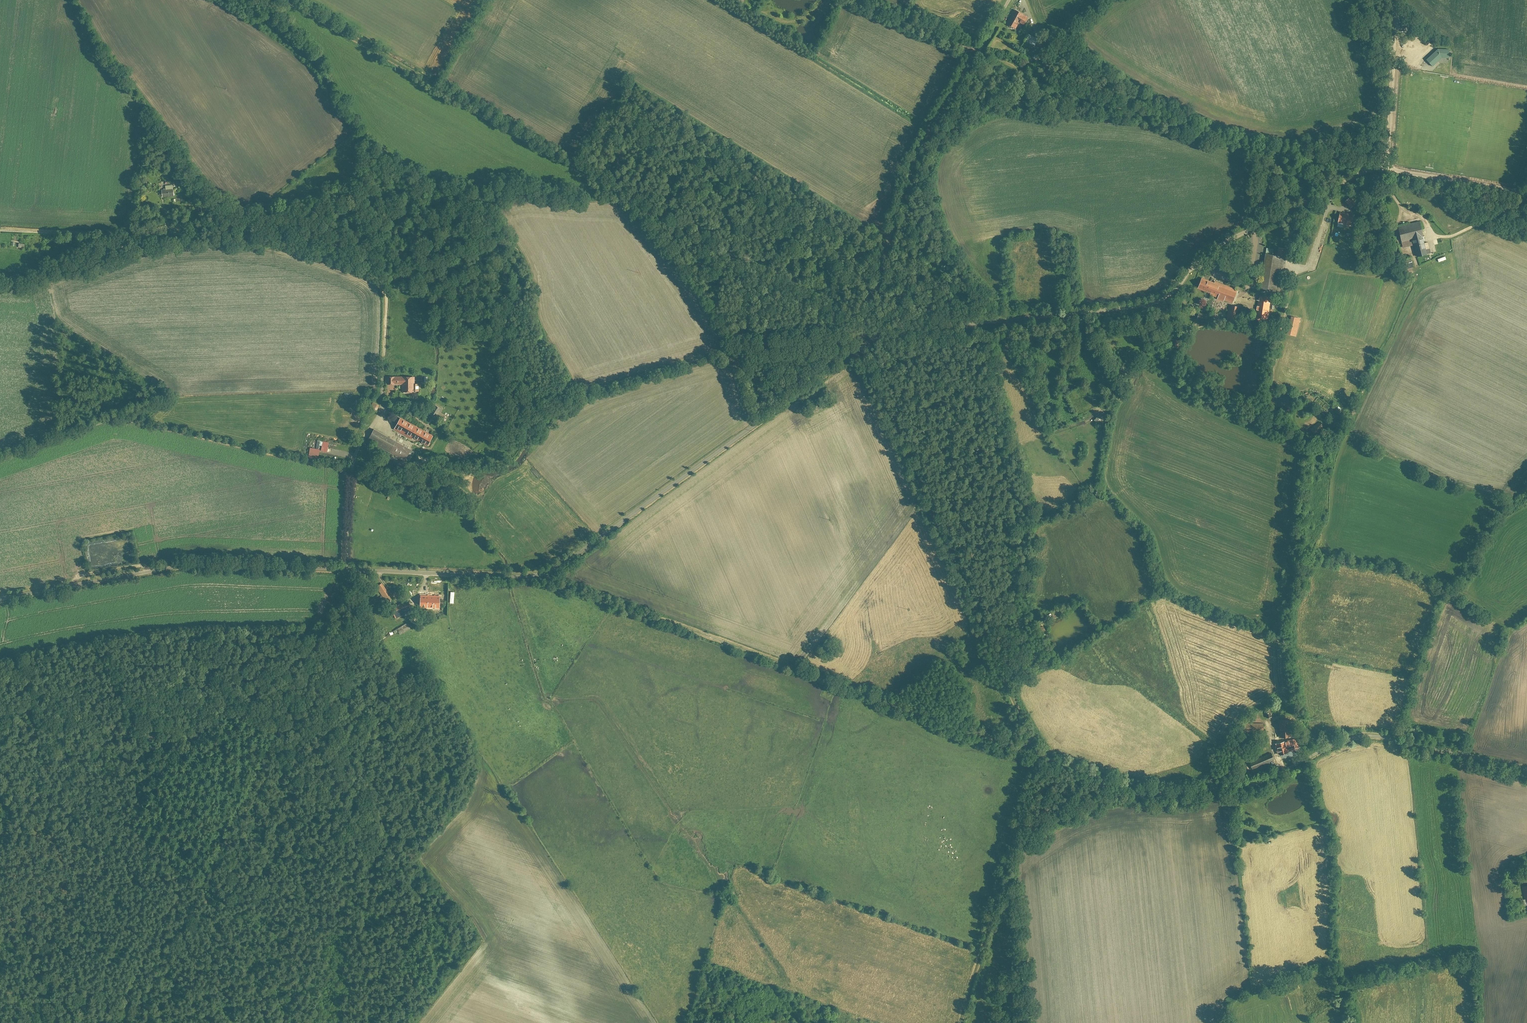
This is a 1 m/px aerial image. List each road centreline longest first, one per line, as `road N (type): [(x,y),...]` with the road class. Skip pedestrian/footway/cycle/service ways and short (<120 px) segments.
road 1 (track): [(1235,783),(1156,786),(544,574)]
road 2 (track): [(962,1022),(1039,747),(855,353)]
road 3 (residential): [(0,230),(113,236),(190,225),(246,235),(382,283),(381,415),(353,460),(346,570)]
road 4 (residential): [(861,337),(1158,302),(1174,294),(1198,259),(1386,168)]
road 5 (track): [(125,1022),(355,570)]
road 6 (unclassified): [(544,574),(840,364),(861,337)]
road 7 (unclassified): [(1007,0),(916,164),(861,337)]
road 8 (residential): [(0,600),(196,563),(346,570)]
road 9 (track): [(0,749),(117,729),(307,661)]
road 10 (residential): [(1526,767),(1382,732),(1302,750),(1235,783)]
road 11 (residential): [(346,570),(544,574)]
road 12 (residential): [(1395,0),(1386,168)]
road 13 (residential): [(1386,168),(1526,195)]
road 14 (track): [(1158,302),(1131,384),(1088,420)]
road 15 (track): [(1286,310),(1297,273),(1311,263),(1330,191)]

